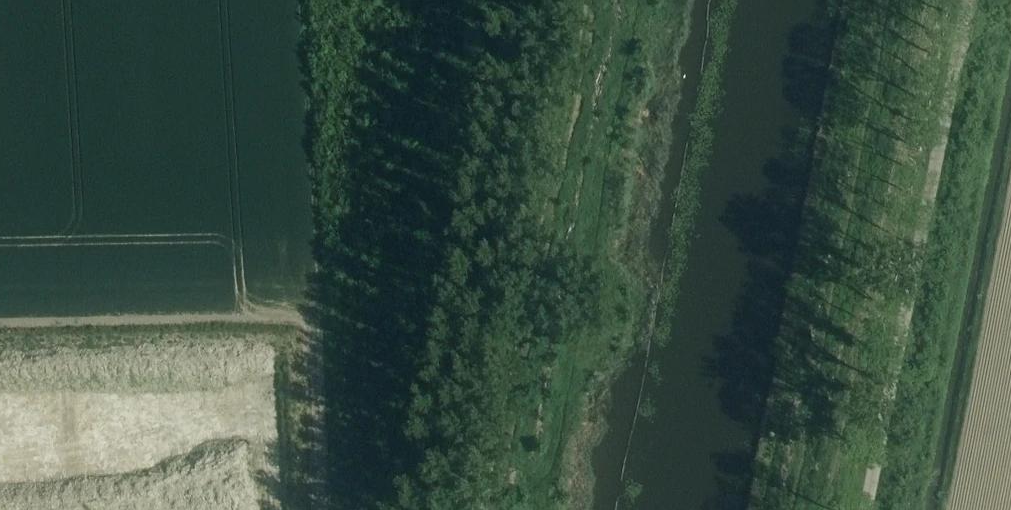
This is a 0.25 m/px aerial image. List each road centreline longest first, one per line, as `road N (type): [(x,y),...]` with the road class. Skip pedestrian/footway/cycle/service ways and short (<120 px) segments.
road 1 (track): [(482,509),(588,0)]
road 2 (unclassified): [(866,509),(968,0)]
road 3 (track): [(325,509),(314,317)]

